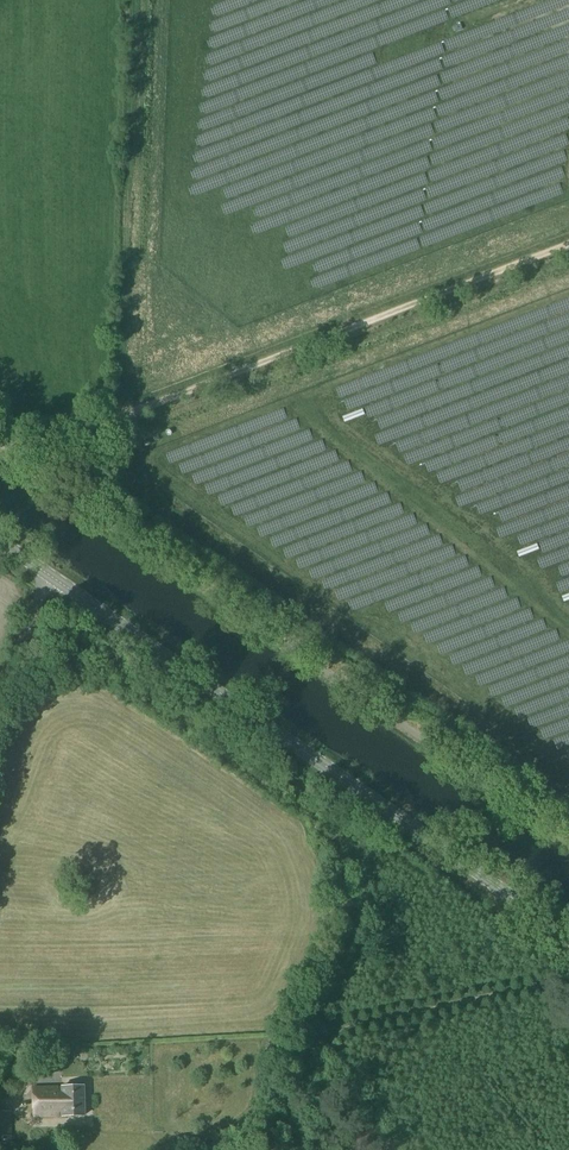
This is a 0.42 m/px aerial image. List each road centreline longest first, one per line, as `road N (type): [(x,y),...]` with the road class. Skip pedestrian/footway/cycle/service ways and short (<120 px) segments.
road 1 (secondary): [(568,943),(47,574)]
road 2 (unclassified): [(568,247),(204,387),(8,451)]
road 3 (track): [(135,0),(116,418)]
road 4 (unclassified): [(0,692),(47,574)]

